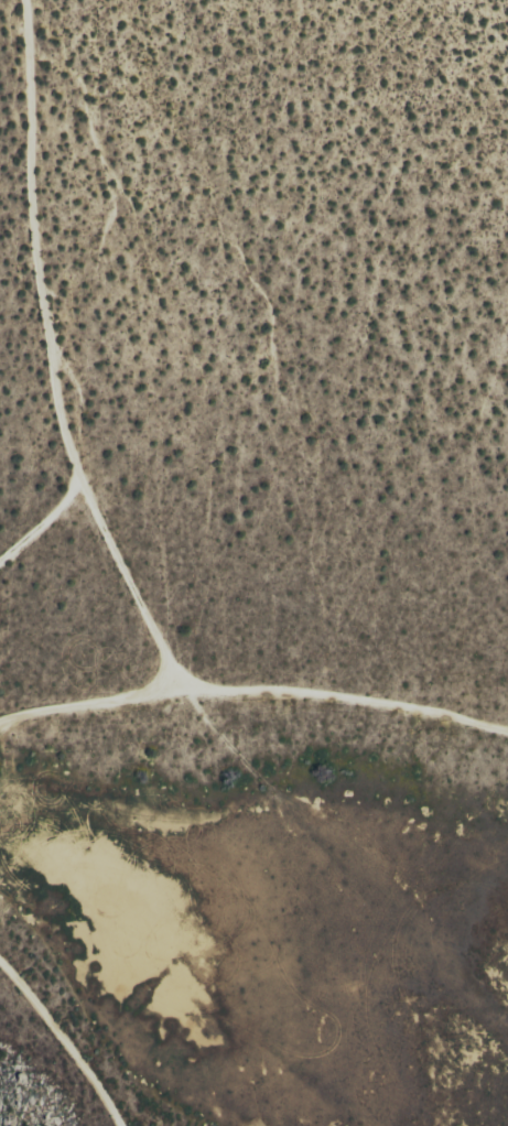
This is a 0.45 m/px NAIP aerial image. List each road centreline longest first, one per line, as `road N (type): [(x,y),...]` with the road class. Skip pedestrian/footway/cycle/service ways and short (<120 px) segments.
road 1 (track): [(0,716),(149,693),(166,680),(165,656),(77,473),(52,389),(29,197),(29,67),(19,0)]
road 2 (track): [(166,680),(392,706),(507,733)]
road 3 (track): [(120,1125),(0,961)]

